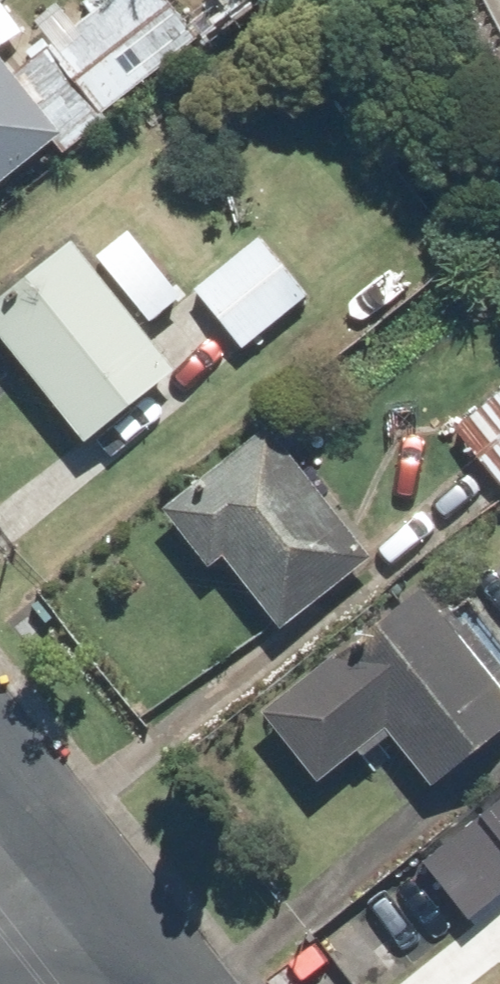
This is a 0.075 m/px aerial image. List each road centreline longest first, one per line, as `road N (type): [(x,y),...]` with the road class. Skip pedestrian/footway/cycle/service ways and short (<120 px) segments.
road 1 (residential): [(87,871),(177,983)]
road 2 (residential): [(0,761),(87,871)]

